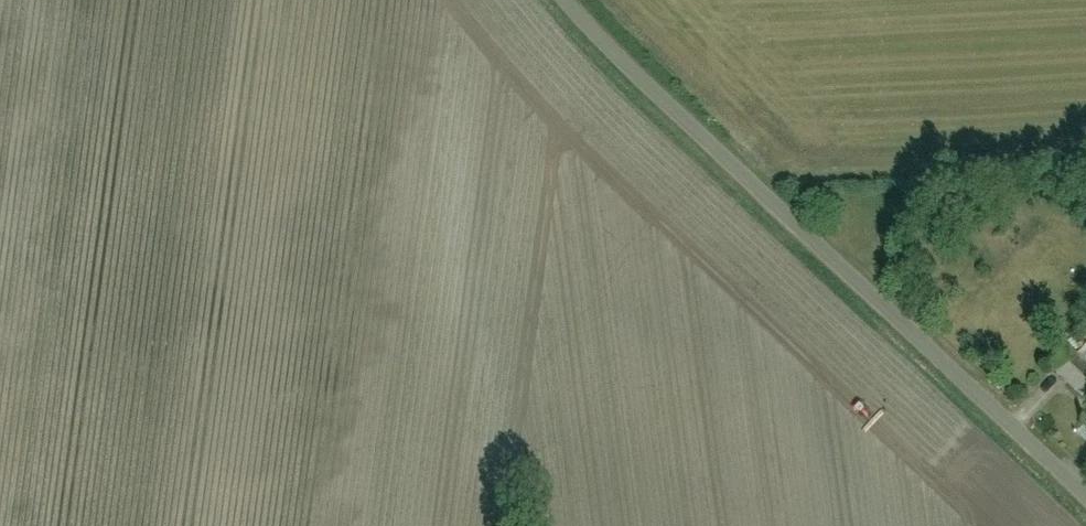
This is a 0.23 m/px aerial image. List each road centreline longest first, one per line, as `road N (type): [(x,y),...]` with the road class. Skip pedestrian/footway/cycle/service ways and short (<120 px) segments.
road 1 (unclassified): [(1085,493),(606,41),(573,0)]

